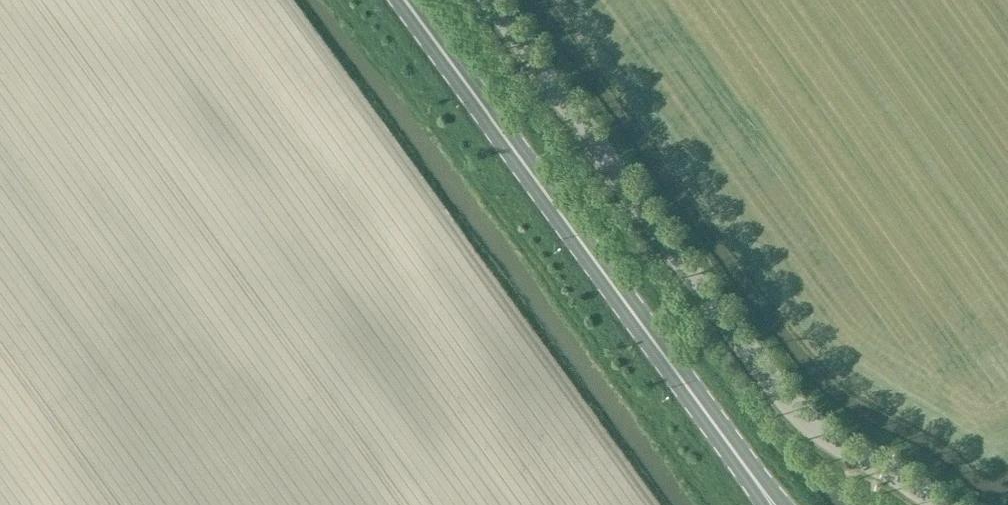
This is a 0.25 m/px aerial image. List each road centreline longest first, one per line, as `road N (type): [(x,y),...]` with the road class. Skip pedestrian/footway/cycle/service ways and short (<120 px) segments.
road 1 (unclassified): [(938,504),(802,421),(496,0)]
road 2 (primary): [(774,504),(405,0)]

